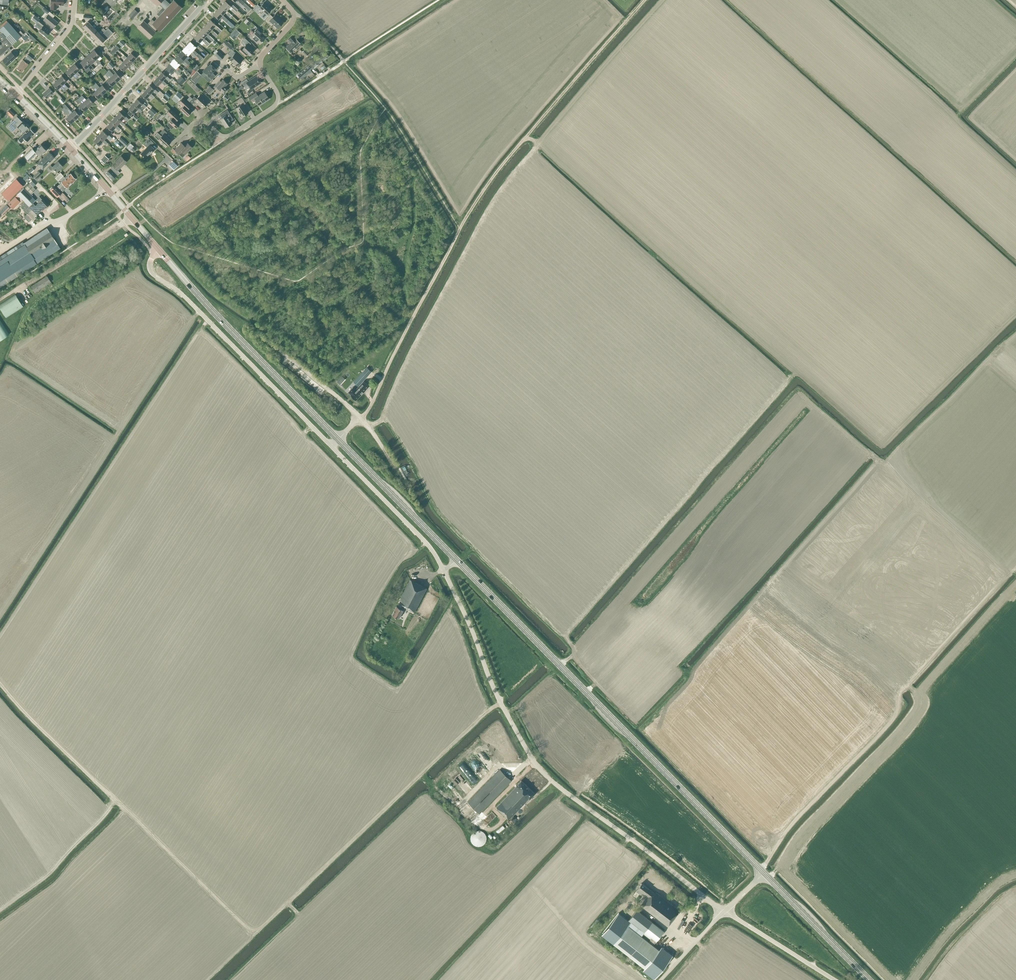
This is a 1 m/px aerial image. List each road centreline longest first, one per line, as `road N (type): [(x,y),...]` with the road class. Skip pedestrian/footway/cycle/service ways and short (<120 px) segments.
road 1 (track): [(360,419),(491,177),(645,0)]
road 2 (unclassified): [(723,912),(538,768),(443,570)]
road 3 (primary): [(764,872),(457,561)]
road 4 (unclassified): [(332,446),(153,275),(158,249)]
road 5 (primary): [(338,440),(158,249)]
road 6 (residential): [(70,148),(208,0)]
road 7 (primary): [(457,561),(338,440)]
road 8 (unclassified): [(443,570),(332,446)]
road 9 (primary): [(869,979),(764,872)]
road 10 (track): [(462,226),(386,110)]
road 11 (primary): [(158,249),(70,148)]
road 12 (unclassified): [(835,979),(723,912)]
road 13 (unclassified): [(360,419),(260,338)]

